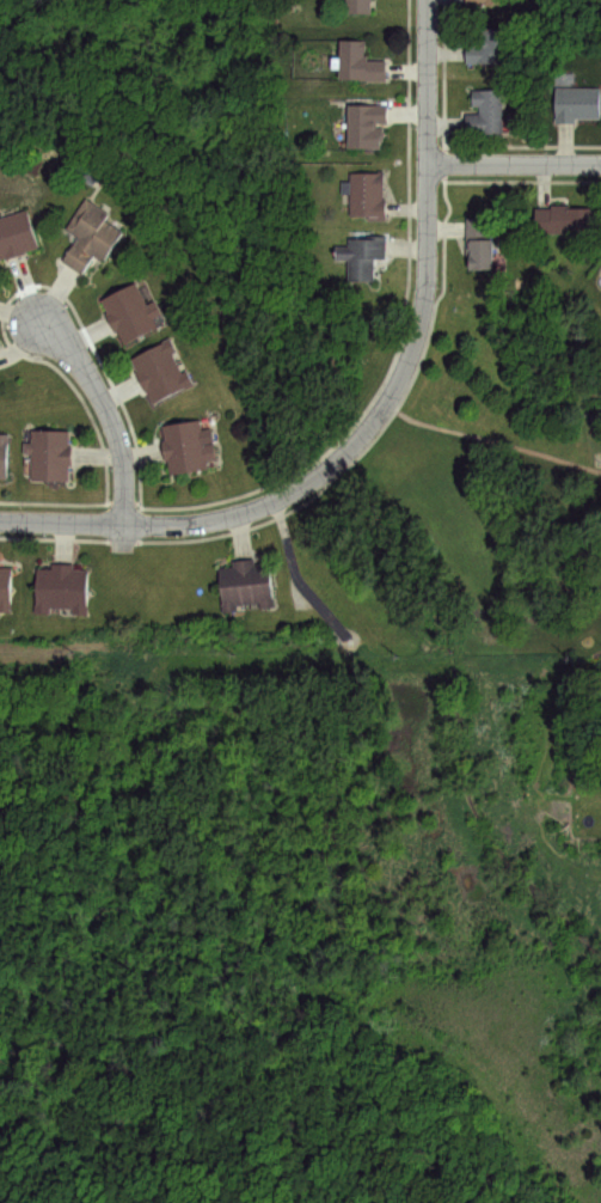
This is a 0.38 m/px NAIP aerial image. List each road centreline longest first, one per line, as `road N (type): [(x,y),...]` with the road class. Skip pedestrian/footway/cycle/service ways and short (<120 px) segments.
road 1 (residential): [(428,0),(427,287),(393,396),(367,435),(327,470),(245,515),(184,526),(124,521)]
road 2 (residential): [(124,521),(124,458),(110,423),(66,342),(41,323)]
road 3 (residential): [(429,163),(600,163)]
road 4 (residential): [(0,521),(124,521)]

